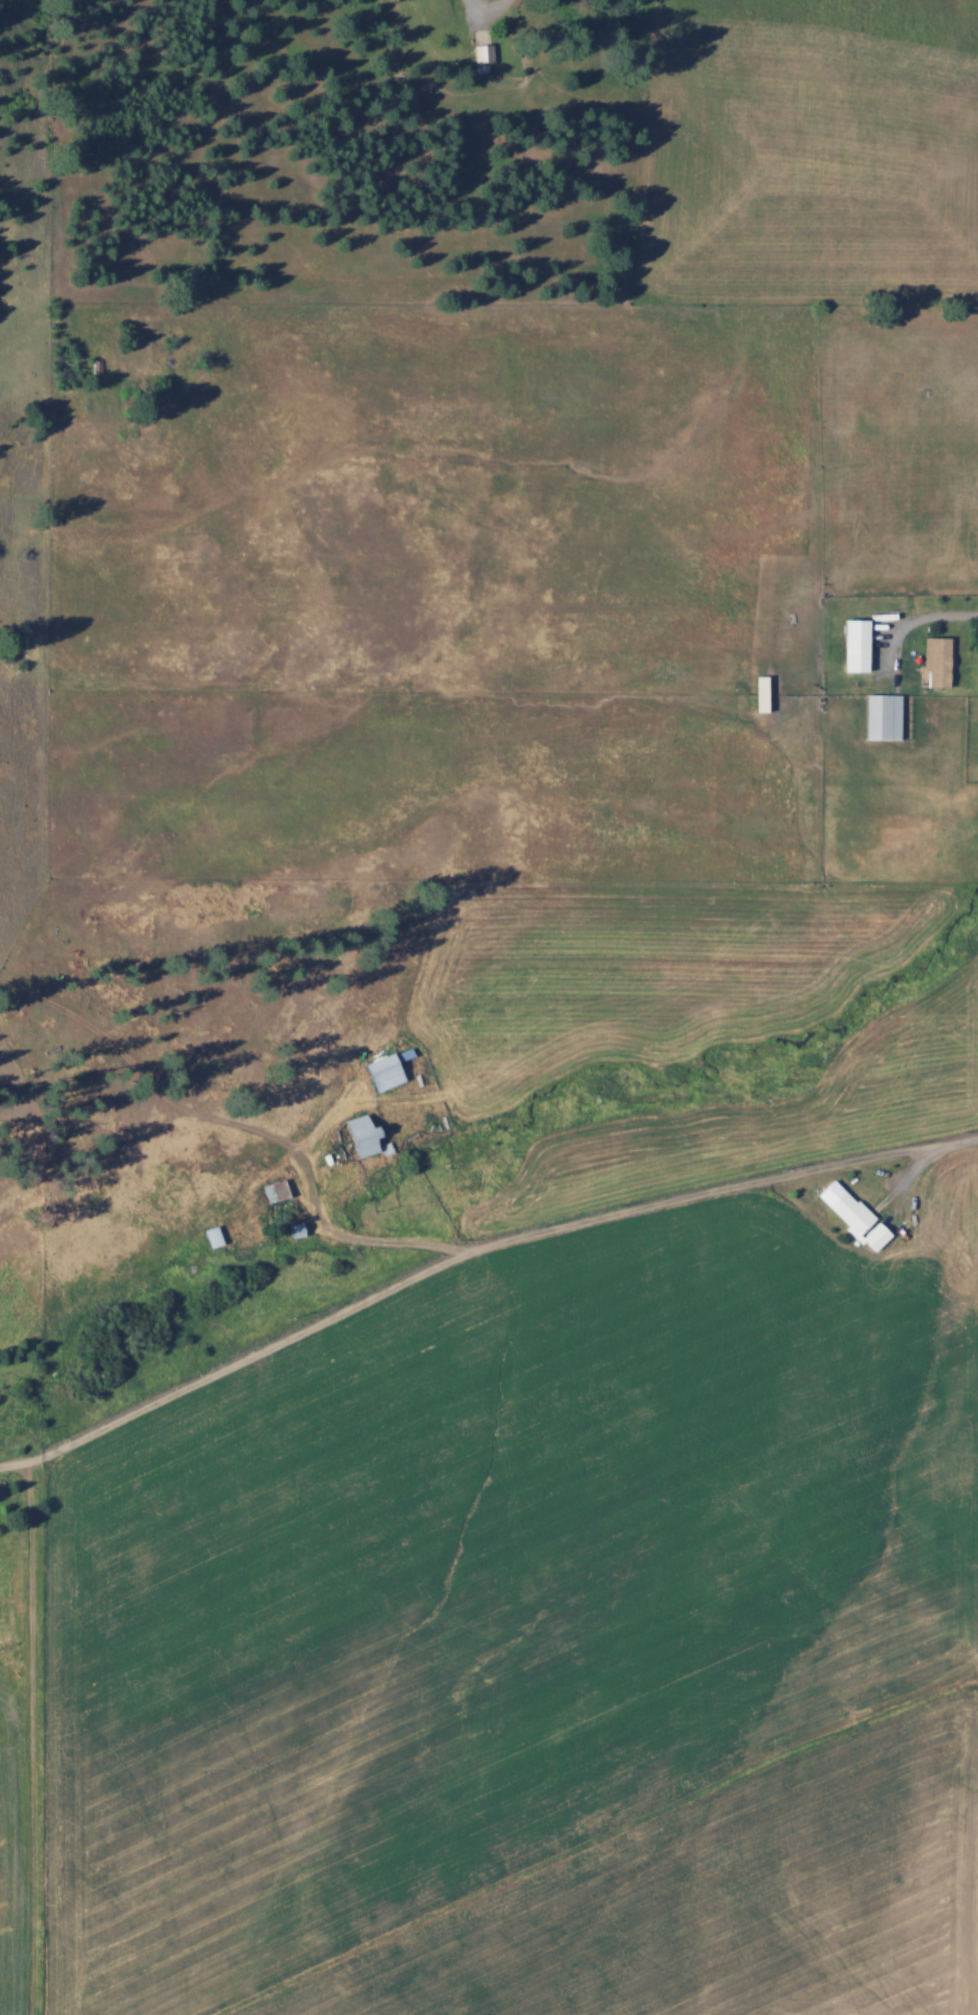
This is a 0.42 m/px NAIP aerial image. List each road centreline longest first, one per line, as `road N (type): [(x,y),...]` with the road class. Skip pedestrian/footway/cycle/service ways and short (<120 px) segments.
road 1 (residential): [(0,1473),(47,1459),(462,1255),(702,1194),(977,1138)]

